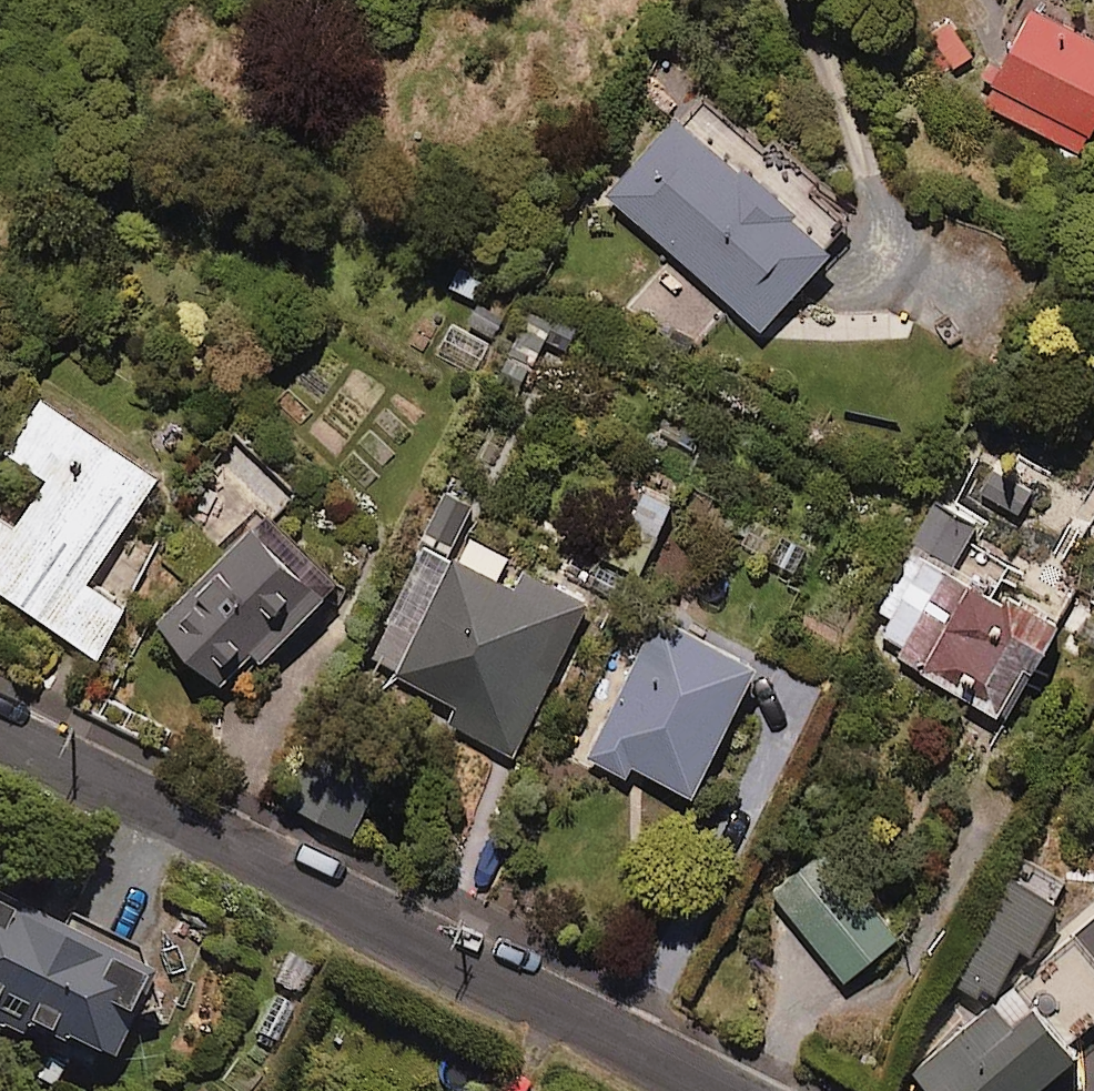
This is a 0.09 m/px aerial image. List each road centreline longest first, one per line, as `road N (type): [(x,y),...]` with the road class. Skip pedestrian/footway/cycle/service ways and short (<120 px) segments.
road 1 (residential): [(707,1090),(0,739)]

